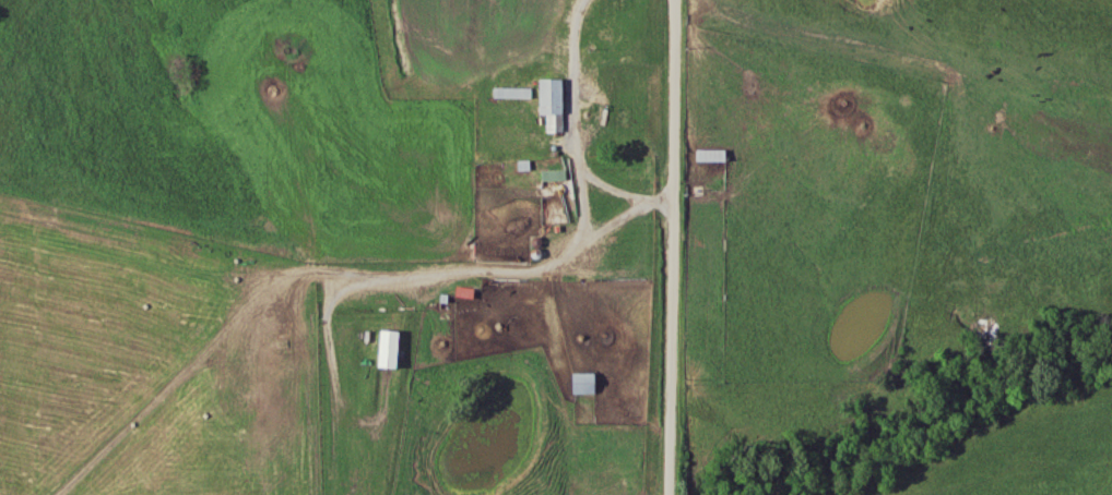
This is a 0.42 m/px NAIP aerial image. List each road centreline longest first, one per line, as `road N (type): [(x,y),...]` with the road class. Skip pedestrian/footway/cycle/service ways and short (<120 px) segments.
road 1 (residential): [(673,0),(666,494)]

